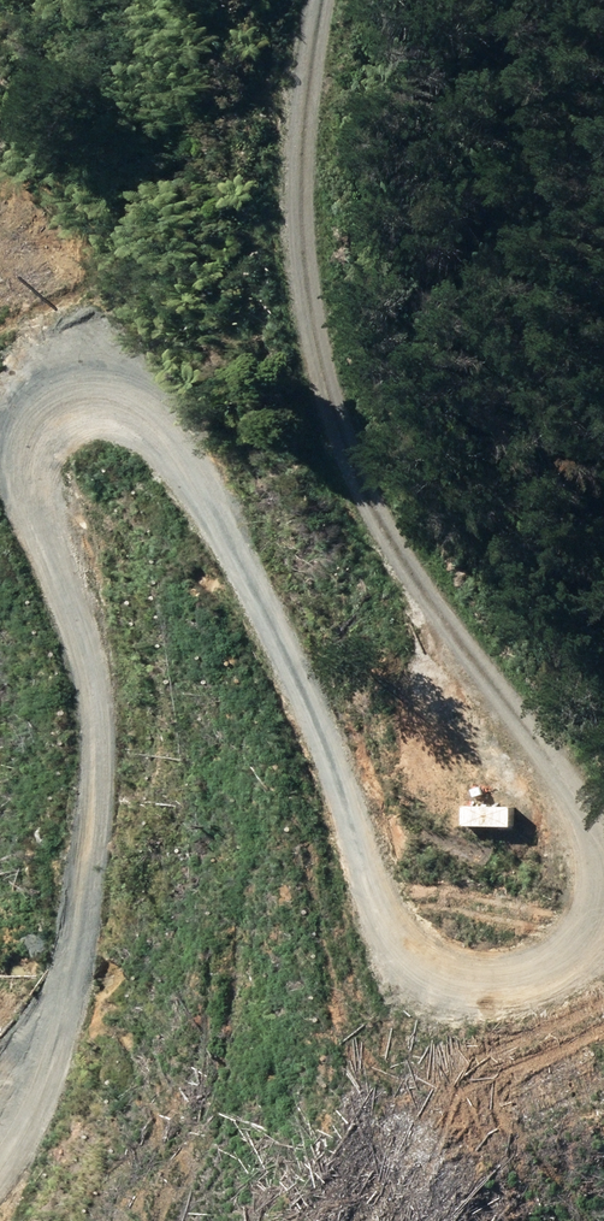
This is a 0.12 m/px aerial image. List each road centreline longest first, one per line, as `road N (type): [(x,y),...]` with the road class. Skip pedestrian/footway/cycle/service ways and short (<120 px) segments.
road 1 (track): [(603,906),(565,957),(453,975),(370,909),(181,455),(83,393),(20,436),(84,664),(56,1033),(0,1173)]
road 2 (track): [(333,0),(324,54),(327,261),(348,363),(415,559),(467,666),(603,873)]

